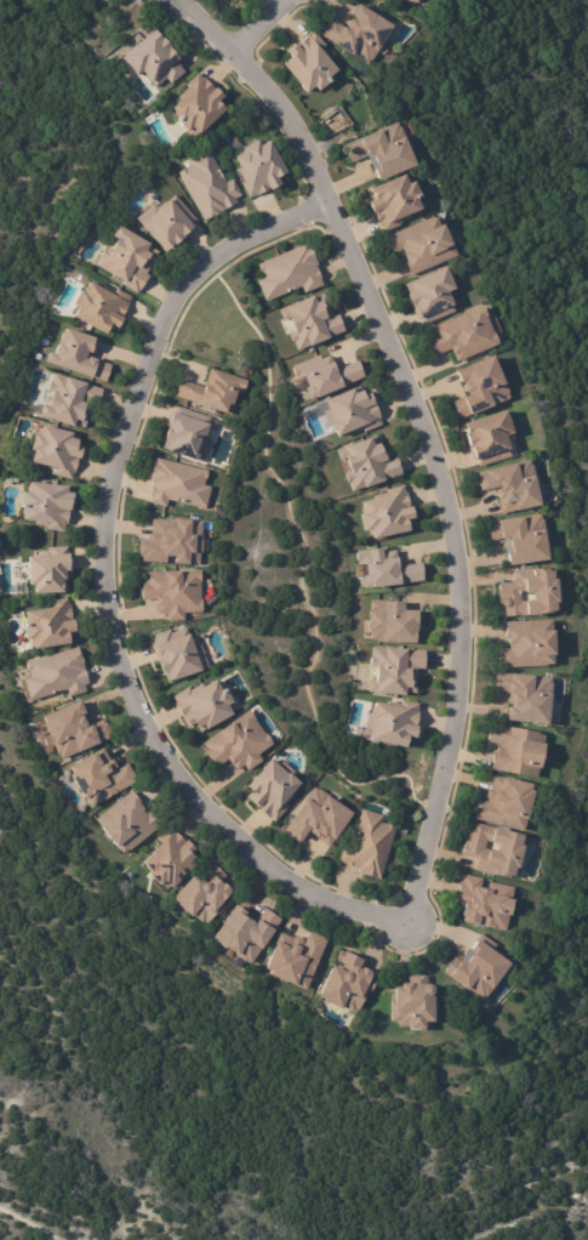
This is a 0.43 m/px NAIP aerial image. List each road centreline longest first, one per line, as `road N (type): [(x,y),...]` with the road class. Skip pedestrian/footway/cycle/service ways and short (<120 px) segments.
road 1 (residential): [(424,420),(333,212),(249,248),(196,289),(172,332),(112,528),(124,660),(187,781),(302,889),(416,928),(459,740),(470,633),(458,534),(424,420)]
road 2 (residential): [(333,212),(312,148),(281,98),(176,0)]

